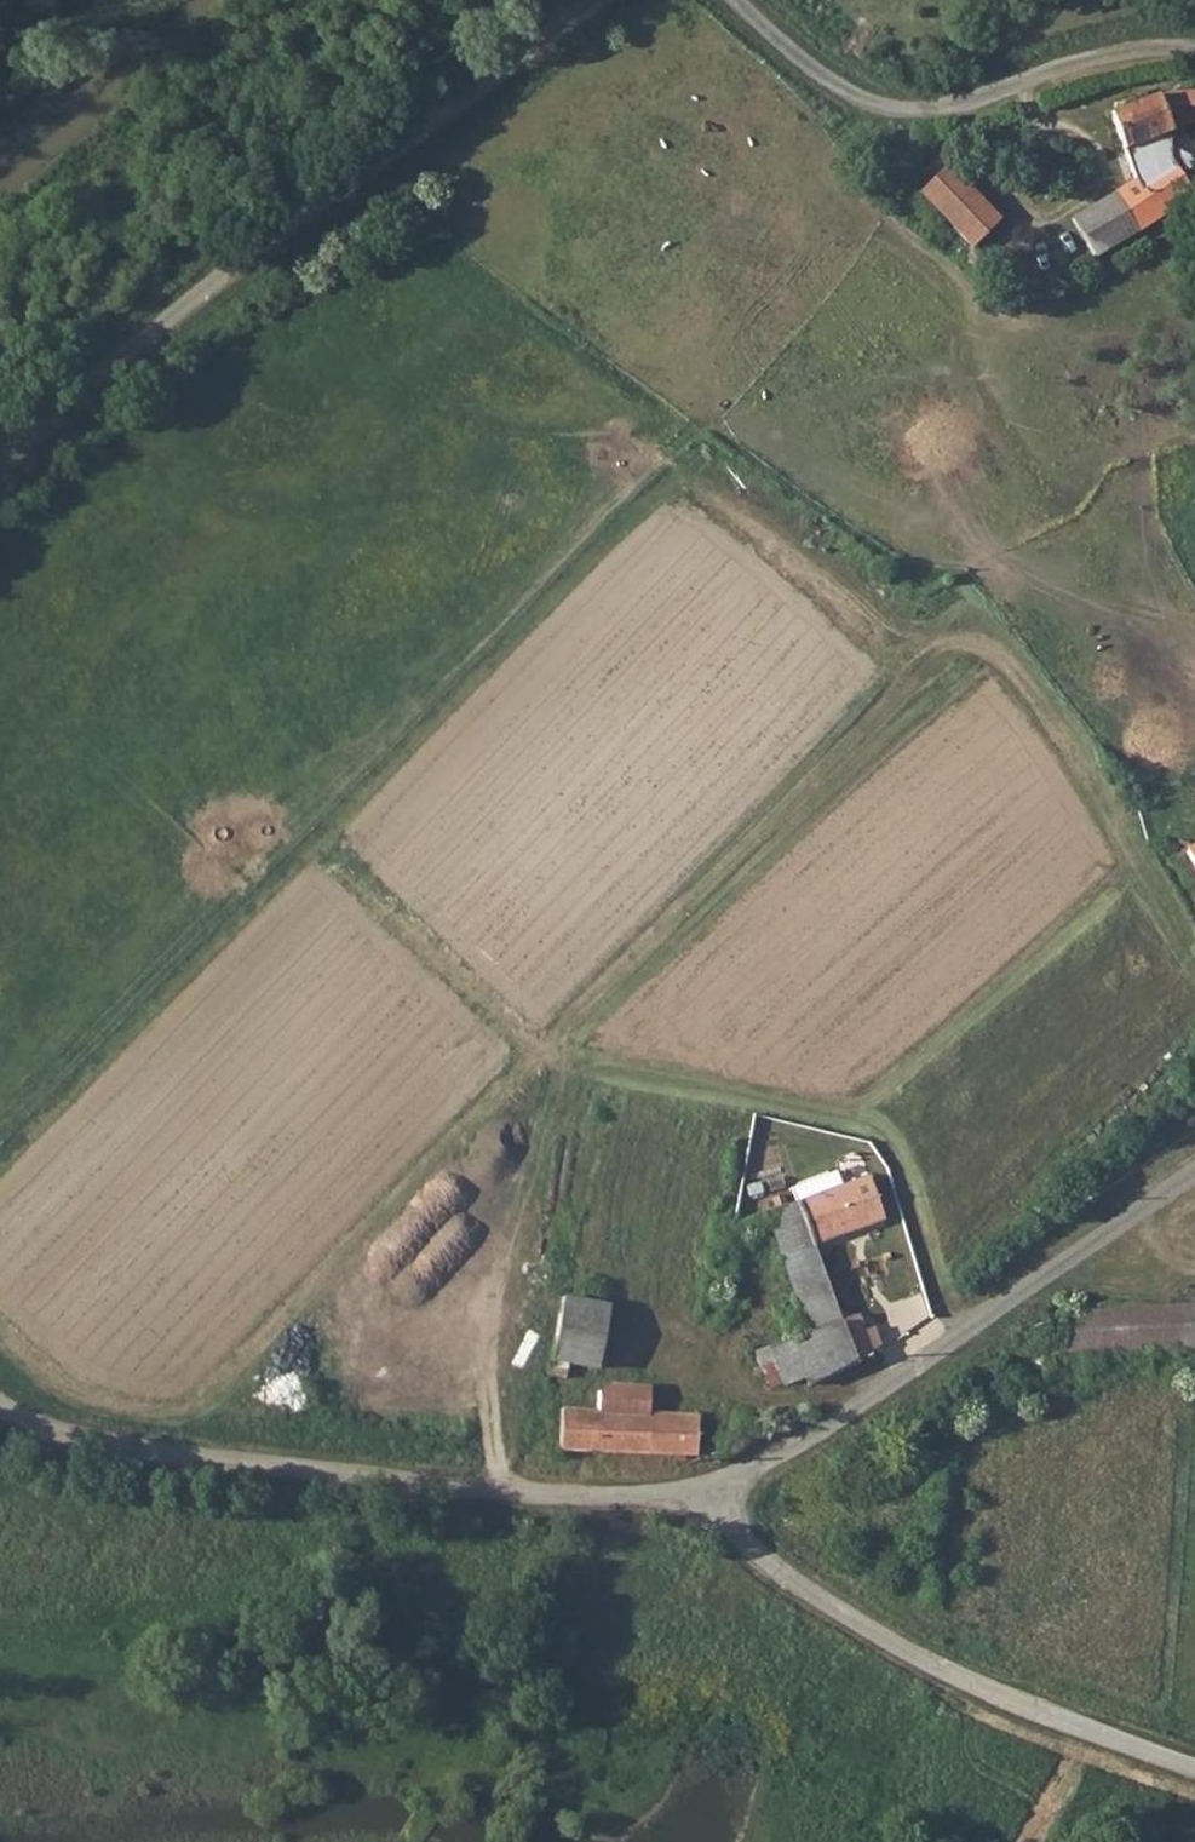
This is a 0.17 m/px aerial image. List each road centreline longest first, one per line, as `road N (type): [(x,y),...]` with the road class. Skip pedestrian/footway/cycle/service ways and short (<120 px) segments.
road 1 (track): [(0,1412),(98,1448),(276,1474),(537,1505),(692,1510),(833,1615),(918,1661),(1045,1721),(1194,1778)]
road 2 (track): [(597,0),(158,335),(0,474)]
road 3 (unclassified): [(692,1510),(1194,1166)]
road 4 (track): [(733,0),(802,68),(864,104),(913,115),(956,111),(1111,61),(1194,56)]

